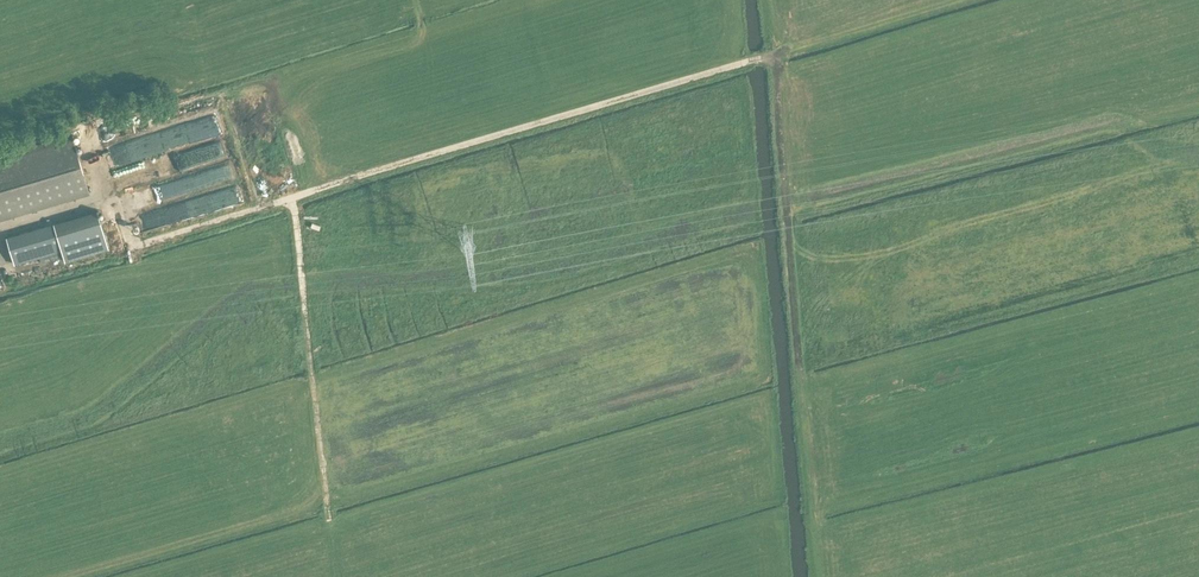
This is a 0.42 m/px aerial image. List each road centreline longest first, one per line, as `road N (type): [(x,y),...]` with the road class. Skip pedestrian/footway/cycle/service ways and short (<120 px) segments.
road 1 (track): [(135,246),(779,50)]
road 2 (track): [(779,50),(824,576)]
road 3 (track): [(779,50),(942,0)]

